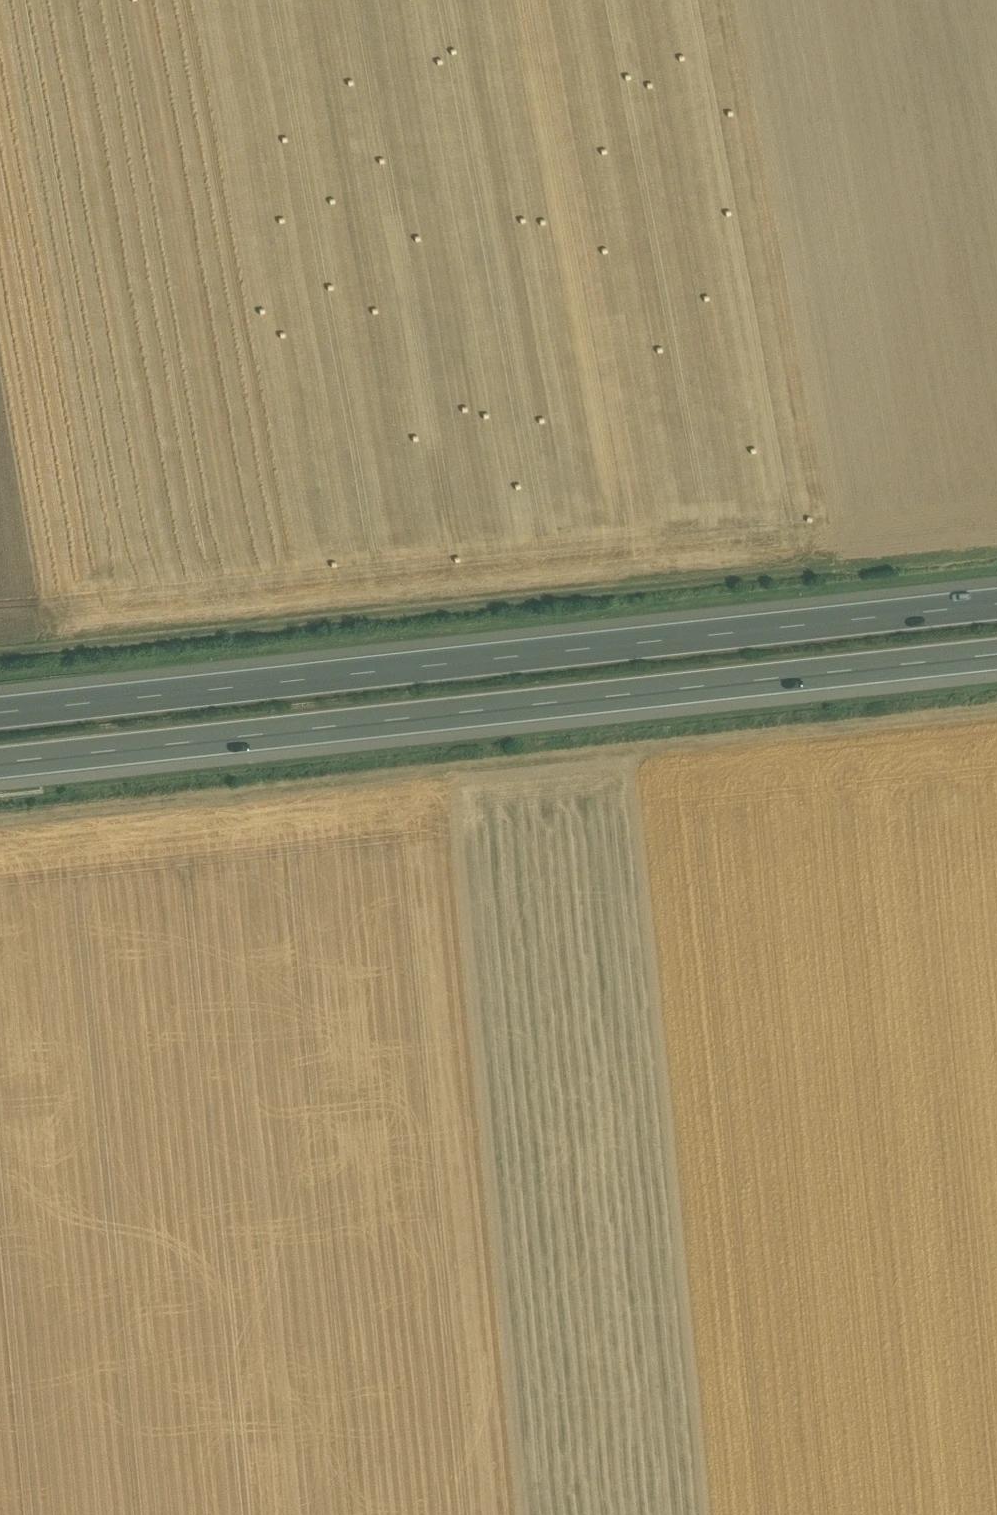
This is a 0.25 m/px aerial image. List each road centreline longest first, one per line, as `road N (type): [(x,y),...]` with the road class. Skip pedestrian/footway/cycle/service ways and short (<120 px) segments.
road 1 (motorway): [(0,766),(996,658)]
road 2 (track): [(0,818),(996,712)]
road 3 (motorway): [(996,605),(0,710)]
road 4 (track): [(0,656),(996,554)]

